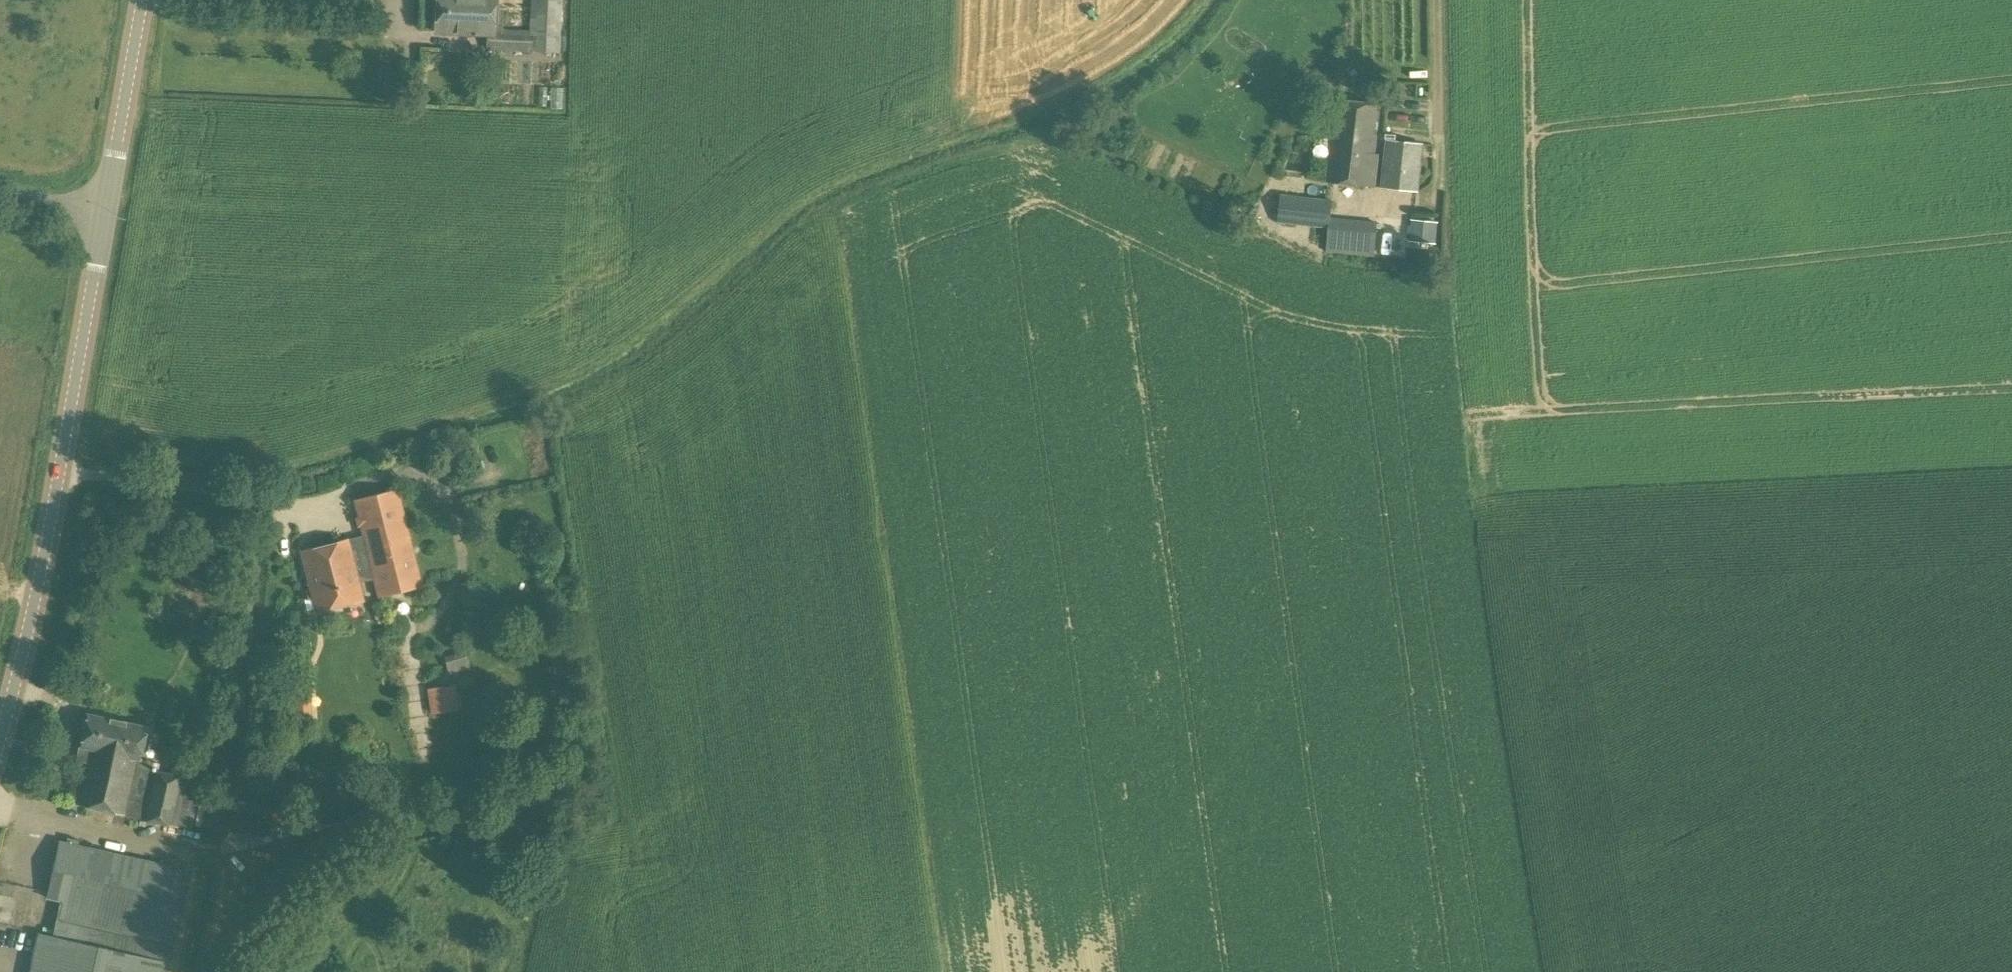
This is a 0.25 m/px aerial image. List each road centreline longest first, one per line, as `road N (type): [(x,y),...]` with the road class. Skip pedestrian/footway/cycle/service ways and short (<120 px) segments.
road 1 (tertiary): [(0,740),(60,467),(141,0)]

